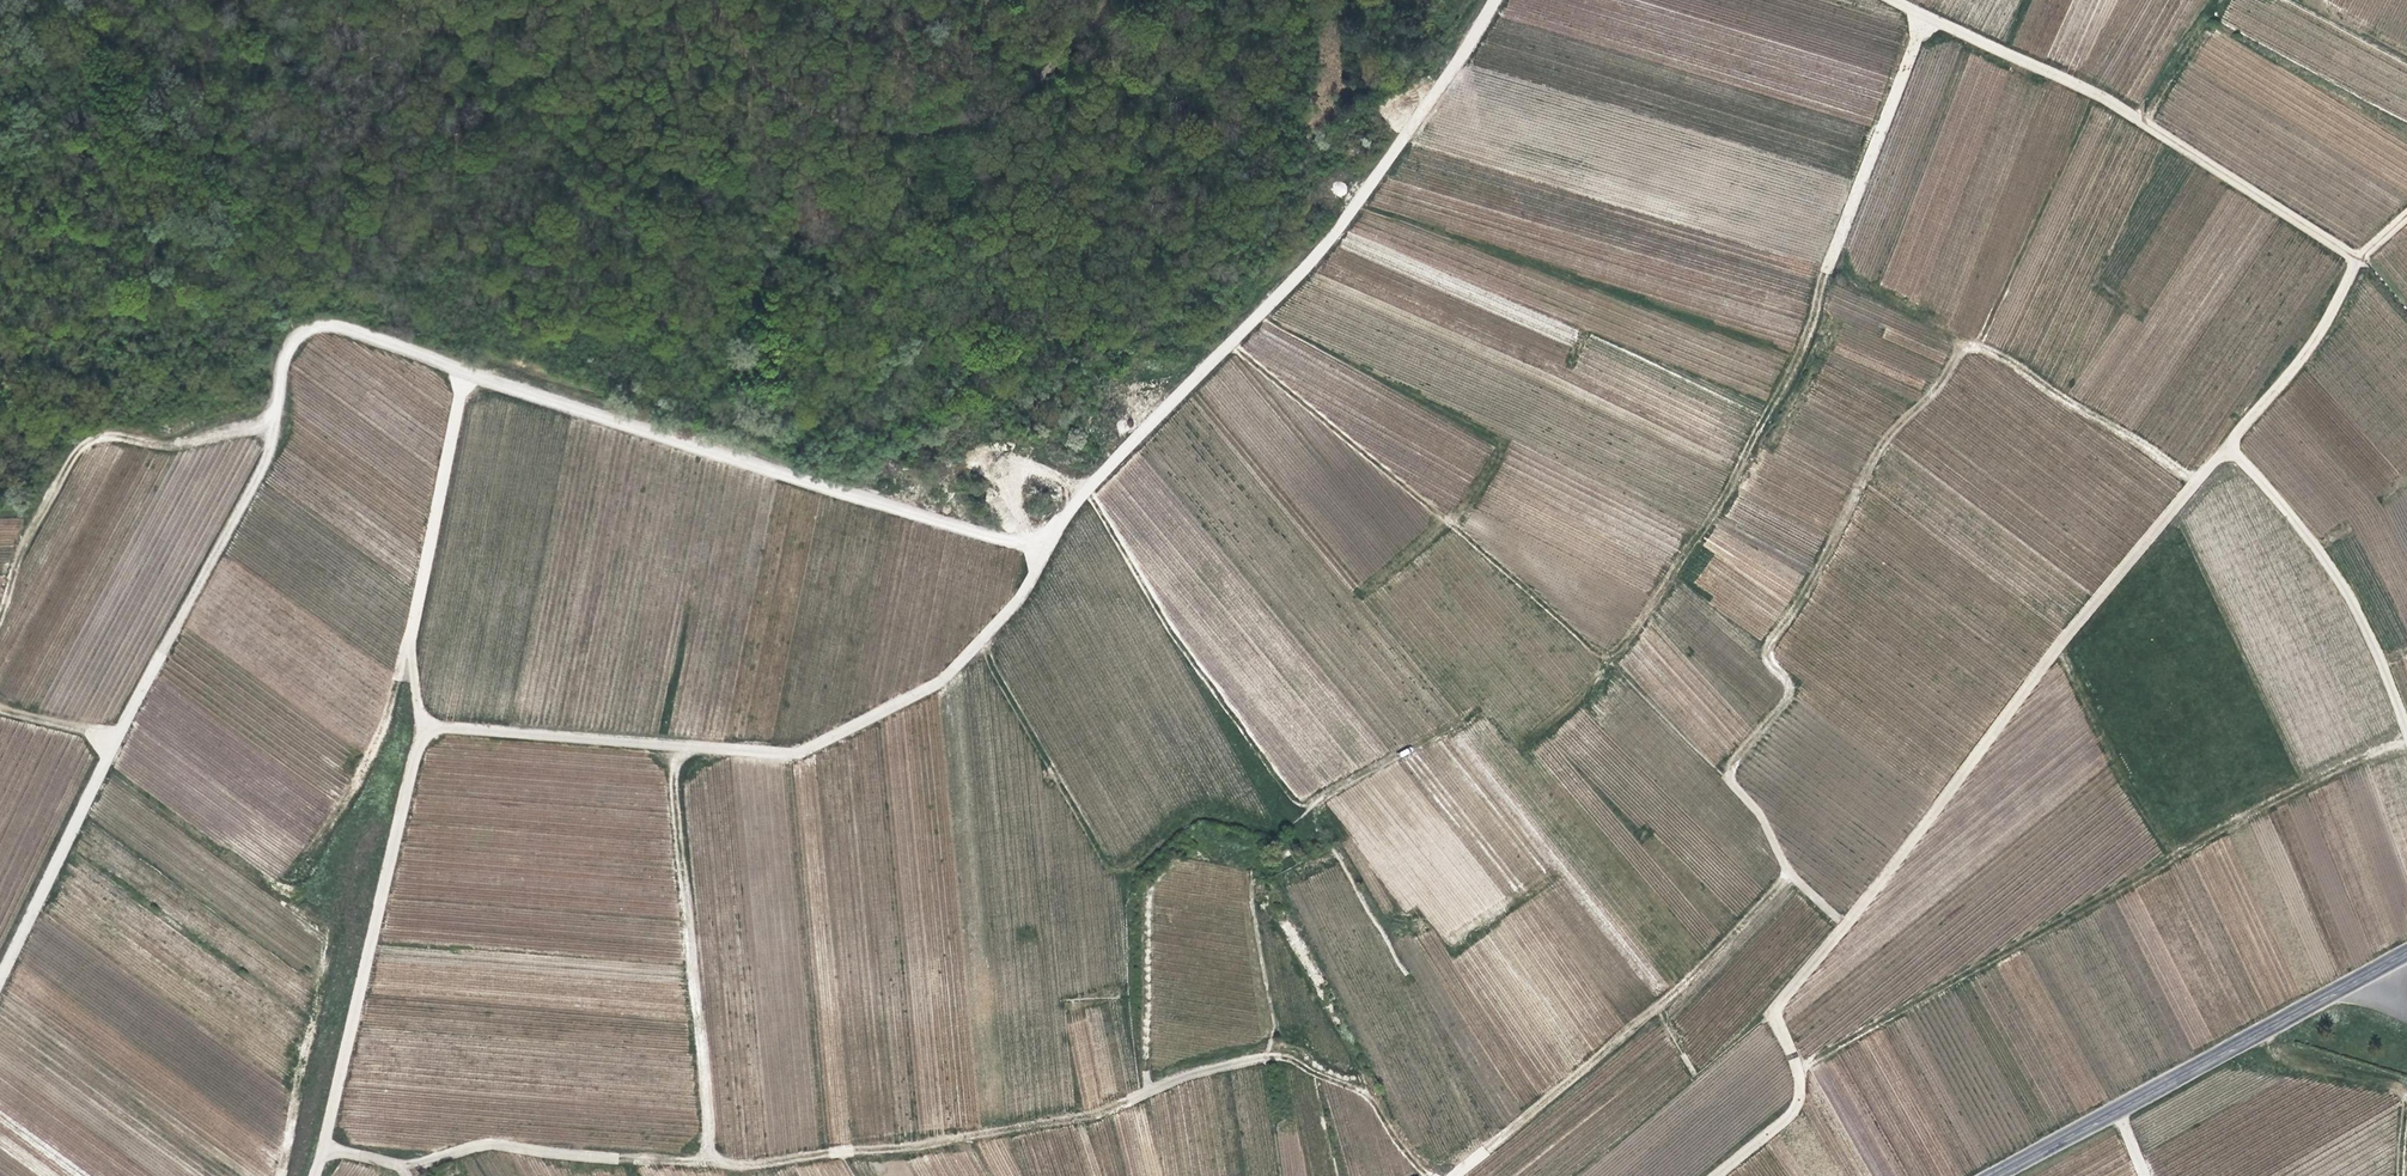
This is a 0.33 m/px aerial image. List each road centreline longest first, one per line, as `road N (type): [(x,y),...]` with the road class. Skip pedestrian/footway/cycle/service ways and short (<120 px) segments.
road 1 (track): [(1714,1175),(1786,1113),(1796,1089),(1794,1059),(1770,1006),(2072,622),(2313,343),(2352,259),(2406,216)]
road 2 (unclassified): [(323,1149),(425,720),(793,751),(937,682),(1020,590),(1040,546)]
road 3 (track): [(1840,925),(1786,872),(1756,804),(1725,768),(1787,696),(1784,678),(1767,660),(1770,639),(1879,446),(1965,349),(1987,351),(2150,447),(2190,483)]
road 4 (track): [(1432,1175),(1414,1164),(1361,1093),(1284,1057),(1258,1056),(1155,1084),(1084,1119),(911,1146),(772,1163),(610,1156)]
road 5 (unclassified): [(1040,546),(345,326),(309,327),(285,345),(270,421)]
road 6 (track): [(1917,9),(1853,176),(1803,341),(1690,540),(1605,659)]
road 7 (unclassified): [(1040,546),(1099,465),(1293,278),(1493,0)]
road 8 (track): [(0,969),(262,466),(270,421)]
road 9 (tertiary): [(2406,948),(1985,1175)]
road 10 (track): [(1786,872),(1657,1006),(1450,1175)]
road 11 (track): [(709,1162),(672,764),(678,745)]
road 12 (track): [(0,601),(66,468),(86,445),(174,443),(270,421)]
road 13 (track): [(425,720),(405,634),(464,367)]
road 14 (track): [(2222,446),(2251,468),(2347,589),(2406,726)]
road 15 (track): [(1898,0),(2143,122)]
road 16 (track): [(2352,259),(2143,122)]
road 17 (unclassified): [(409,1168),(491,1140),(610,1156)]

